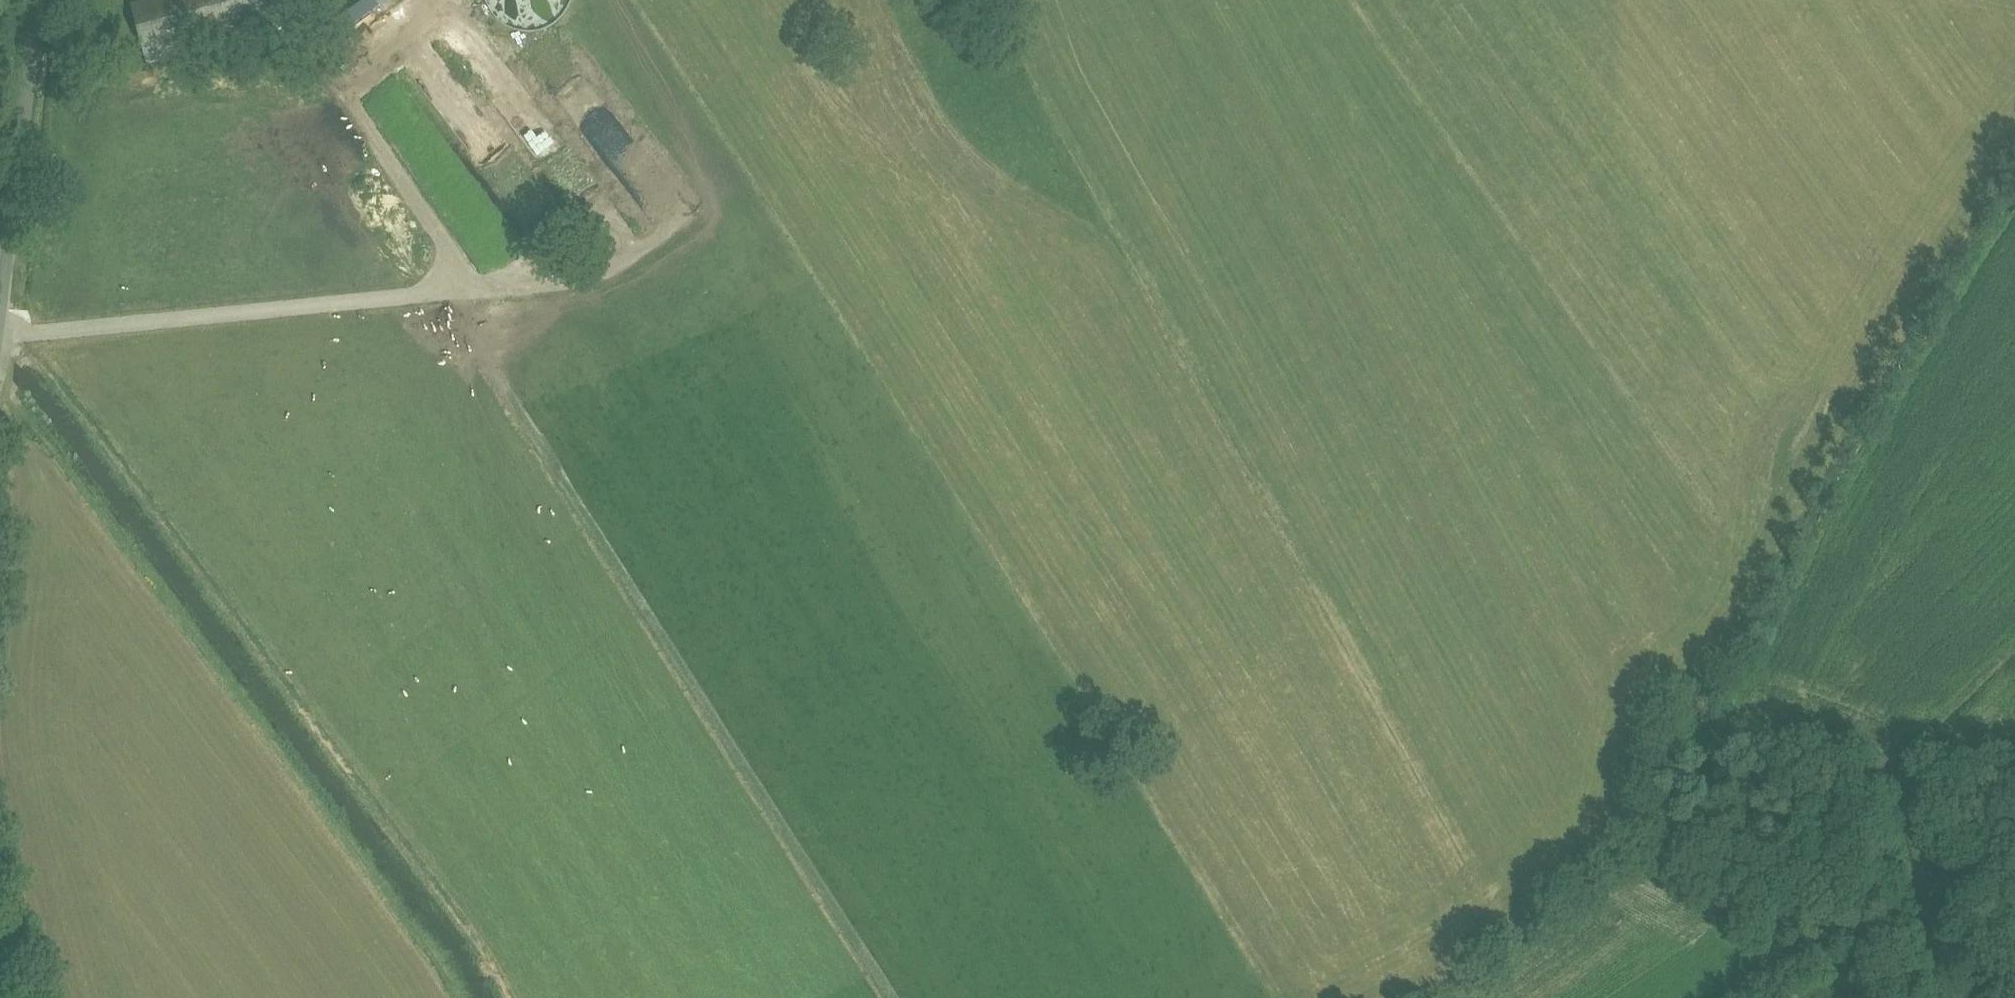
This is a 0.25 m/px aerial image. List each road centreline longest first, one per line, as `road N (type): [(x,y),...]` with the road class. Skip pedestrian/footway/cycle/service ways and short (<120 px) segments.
road 1 (unclassified): [(0,300),(37,0)]

